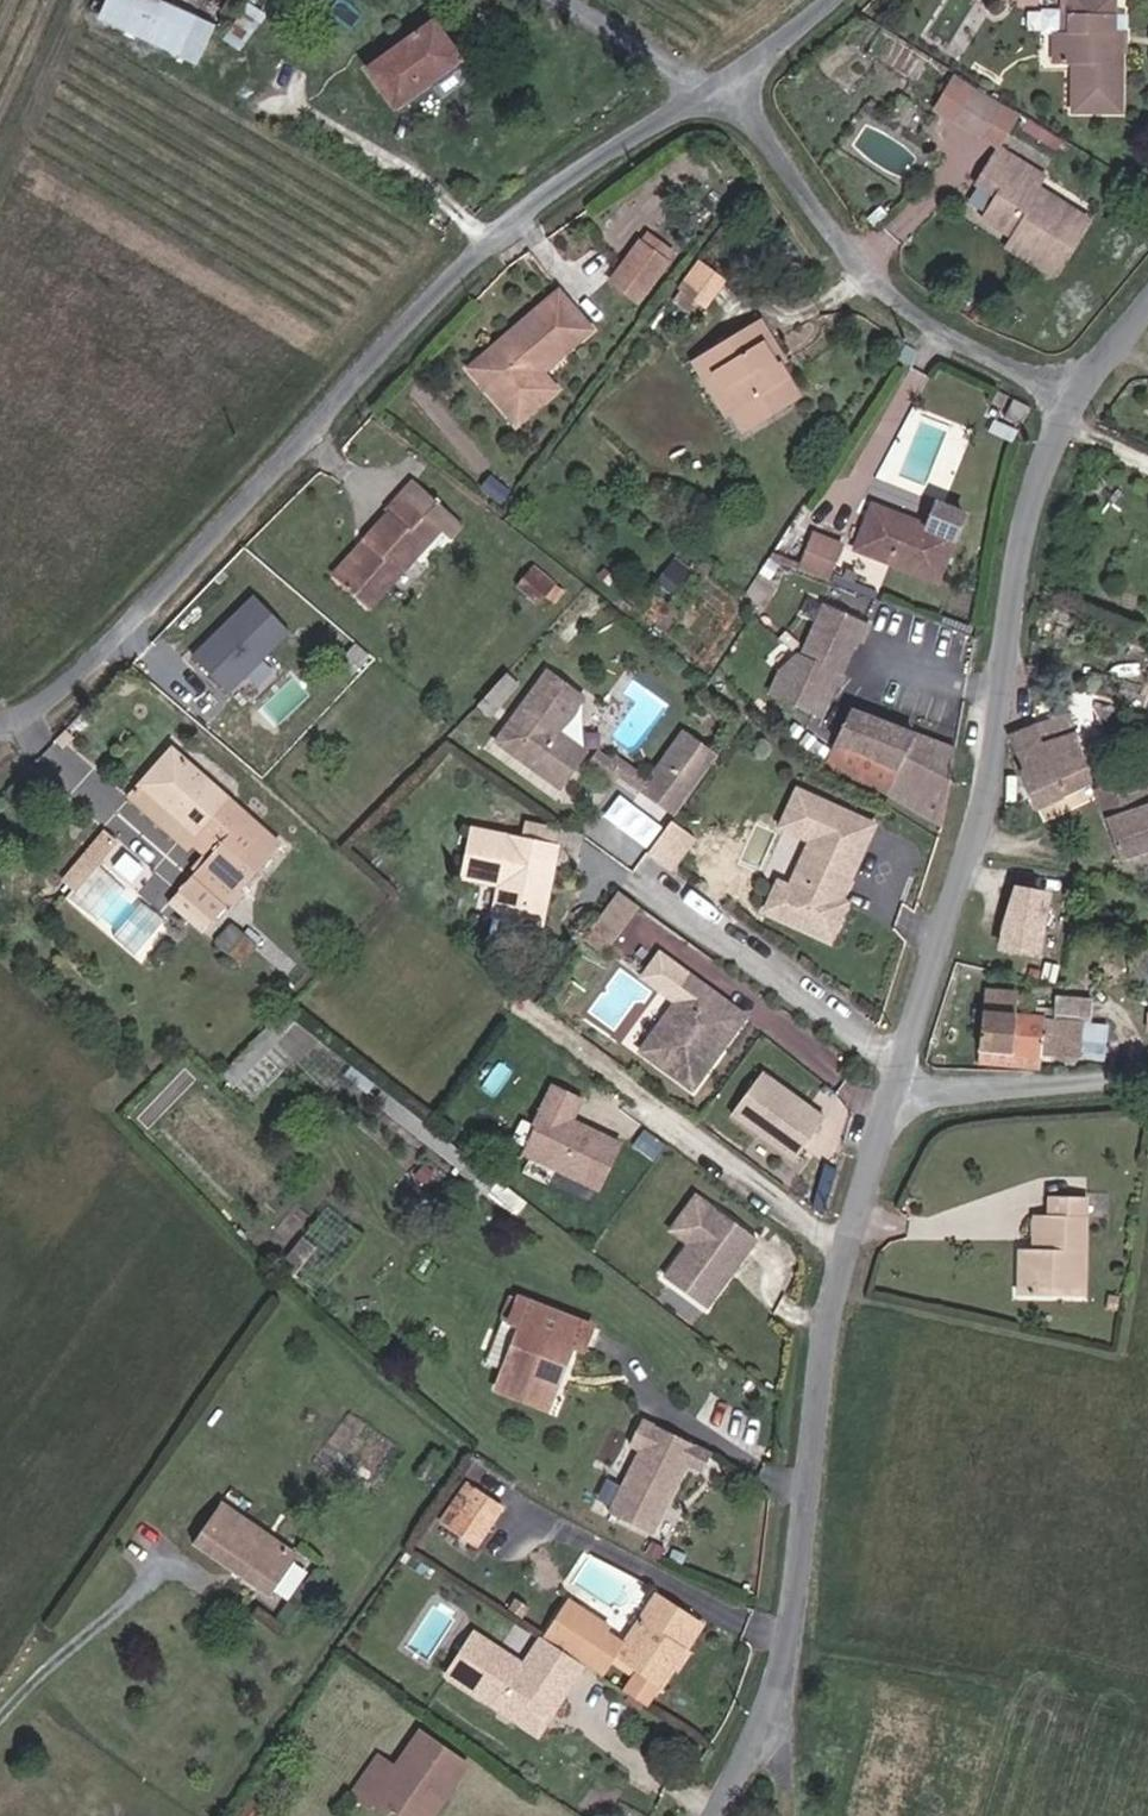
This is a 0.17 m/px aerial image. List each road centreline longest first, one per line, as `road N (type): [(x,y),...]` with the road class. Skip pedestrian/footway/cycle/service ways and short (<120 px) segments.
road 1 (residential): [(730,88),(493,238),(306,442),(24,719),(0,722)]
road 2 (unclassified): [(900,1096),(842,1273),(782,1670),(715,1815)]
road 3 (unclassified): [(1084,395),(1017,506),(982,762),(908,1065)]
road 4 (residential): [(730,88),(887,290),(1084,395)]
road 5 (residential): [(628,839),(640,873),(908,1065)]
road 6 (unclassified): [(1147,1080),(900,1096)]
road 7 (residential): [(830,0),(730,88)]

